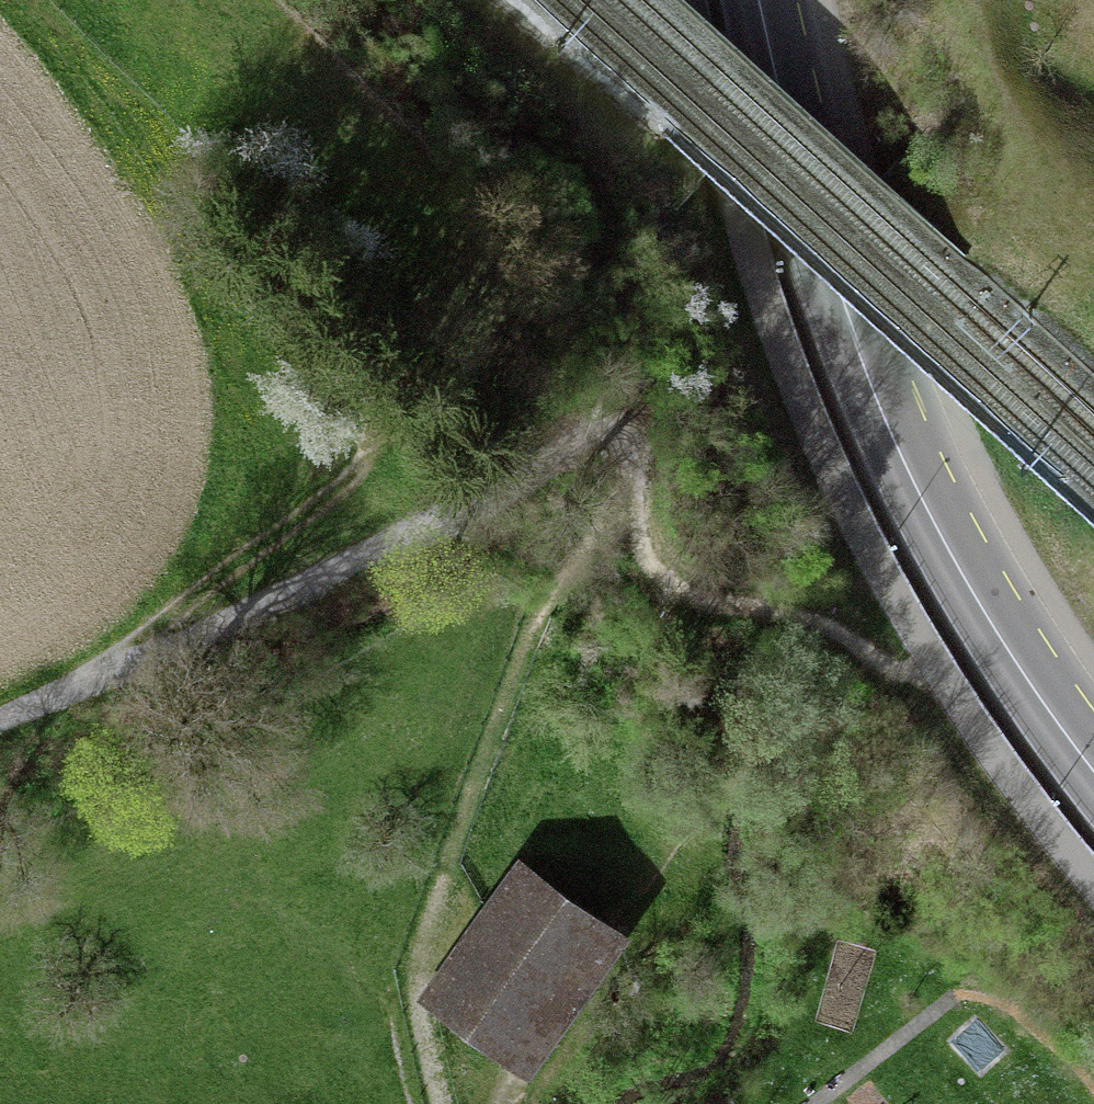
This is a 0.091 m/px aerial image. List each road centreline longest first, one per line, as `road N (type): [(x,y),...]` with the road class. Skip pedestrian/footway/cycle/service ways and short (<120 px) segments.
road 1 (track): [(91,683),(550,462),(573,414),(611,385),(643,380),(660,405),(638,460),(647,560),(706,610),(786,611),(876,664),(938,678)]
road 2 (track): [(91,683),(354,469),(373,436),(383,381),(348,284),(187,154),(29,0)]
road 3 (primary): [(763,0),(813,204),(884,407),(974,590),(1093,775)]

